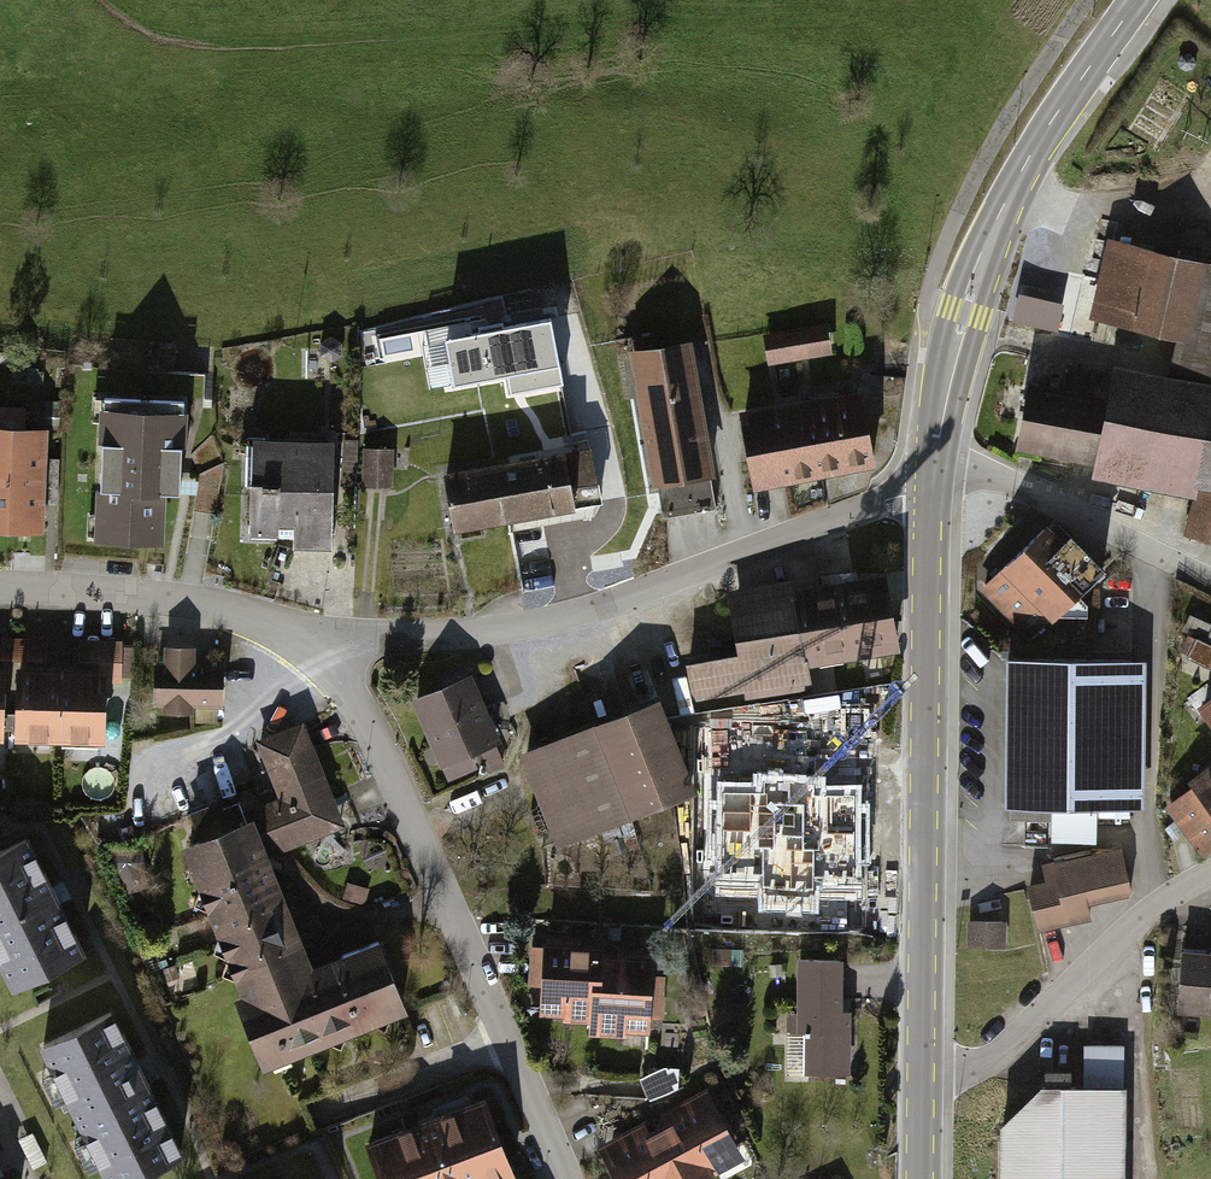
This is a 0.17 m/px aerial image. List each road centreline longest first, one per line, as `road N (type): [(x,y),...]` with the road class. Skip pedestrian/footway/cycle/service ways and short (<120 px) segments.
road 1 (residential): [(322,656),(374,639),(501,630),(579,614),(885,500),(930,492)]
road 2 (secondary): [(922,1075),(930,492)]
road 3 (residential): [(322,656),(363,715),(571,1178)]
road 4 (secondary): [(933,464),(964,312),(992,231),(1026,162),(1137,0)]
road 5 (residential): [(922,1075),(963,1069),(1006,1048),(1147,913),(1210,873)]
road 6 (residential): [(0,587),(204,604),(260,620),(322,656)]
road 7 (residential): [(933,464),(1025,488),(1210,580)]

